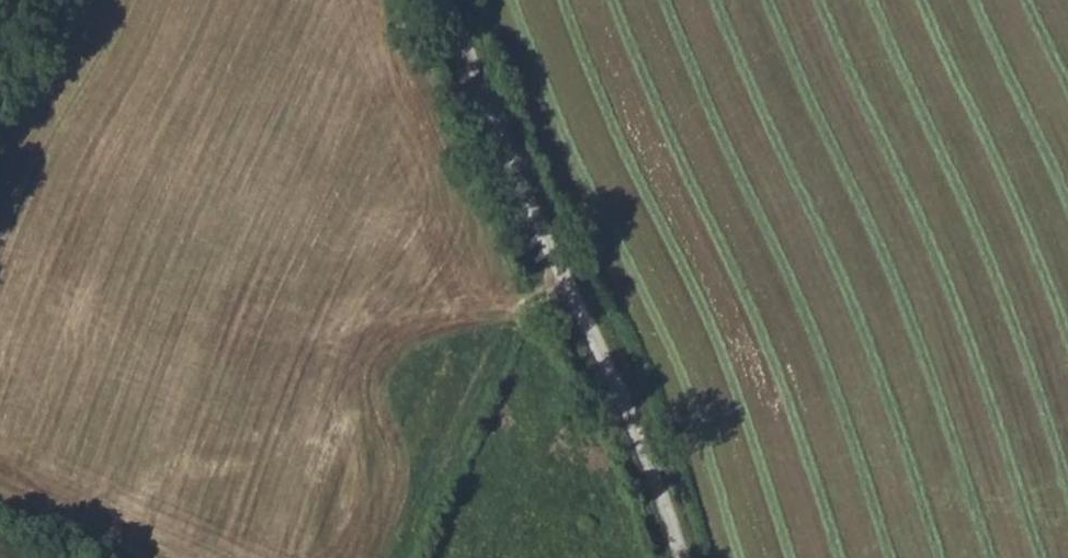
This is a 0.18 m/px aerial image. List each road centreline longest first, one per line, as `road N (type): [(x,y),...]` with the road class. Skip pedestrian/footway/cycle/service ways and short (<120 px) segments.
road 1 (unclassified): [(679,557),(648,462),(478,79),(452,0)]

